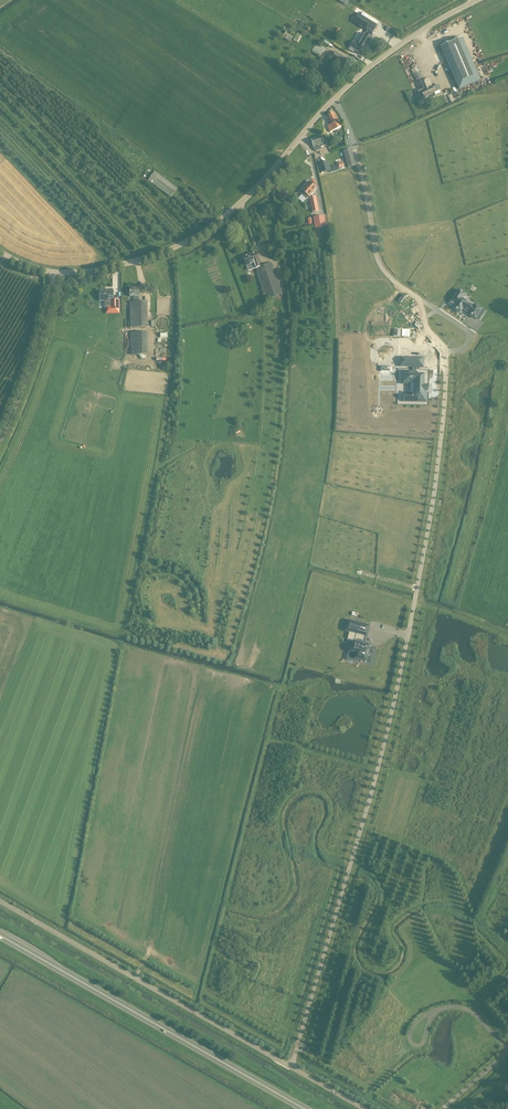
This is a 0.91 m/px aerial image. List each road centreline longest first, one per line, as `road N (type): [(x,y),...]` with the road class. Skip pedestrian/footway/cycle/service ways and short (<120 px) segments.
road 1 (unclassified): [(293,1069),(395,699),(431,517),(447,352)]
road 2 (trunk): [(305,1108),(0,933)]
road 3 (unclassified): [(57,271),(136,261),(206,230),(334,99)]
road 4 (unclassified): [(57,271),(0,438)]
road 5 (unclassified): [(421,300),(378,261),(354,146)]
road 6 (unclassified): [(334,99),(417,33),(478,0)]

